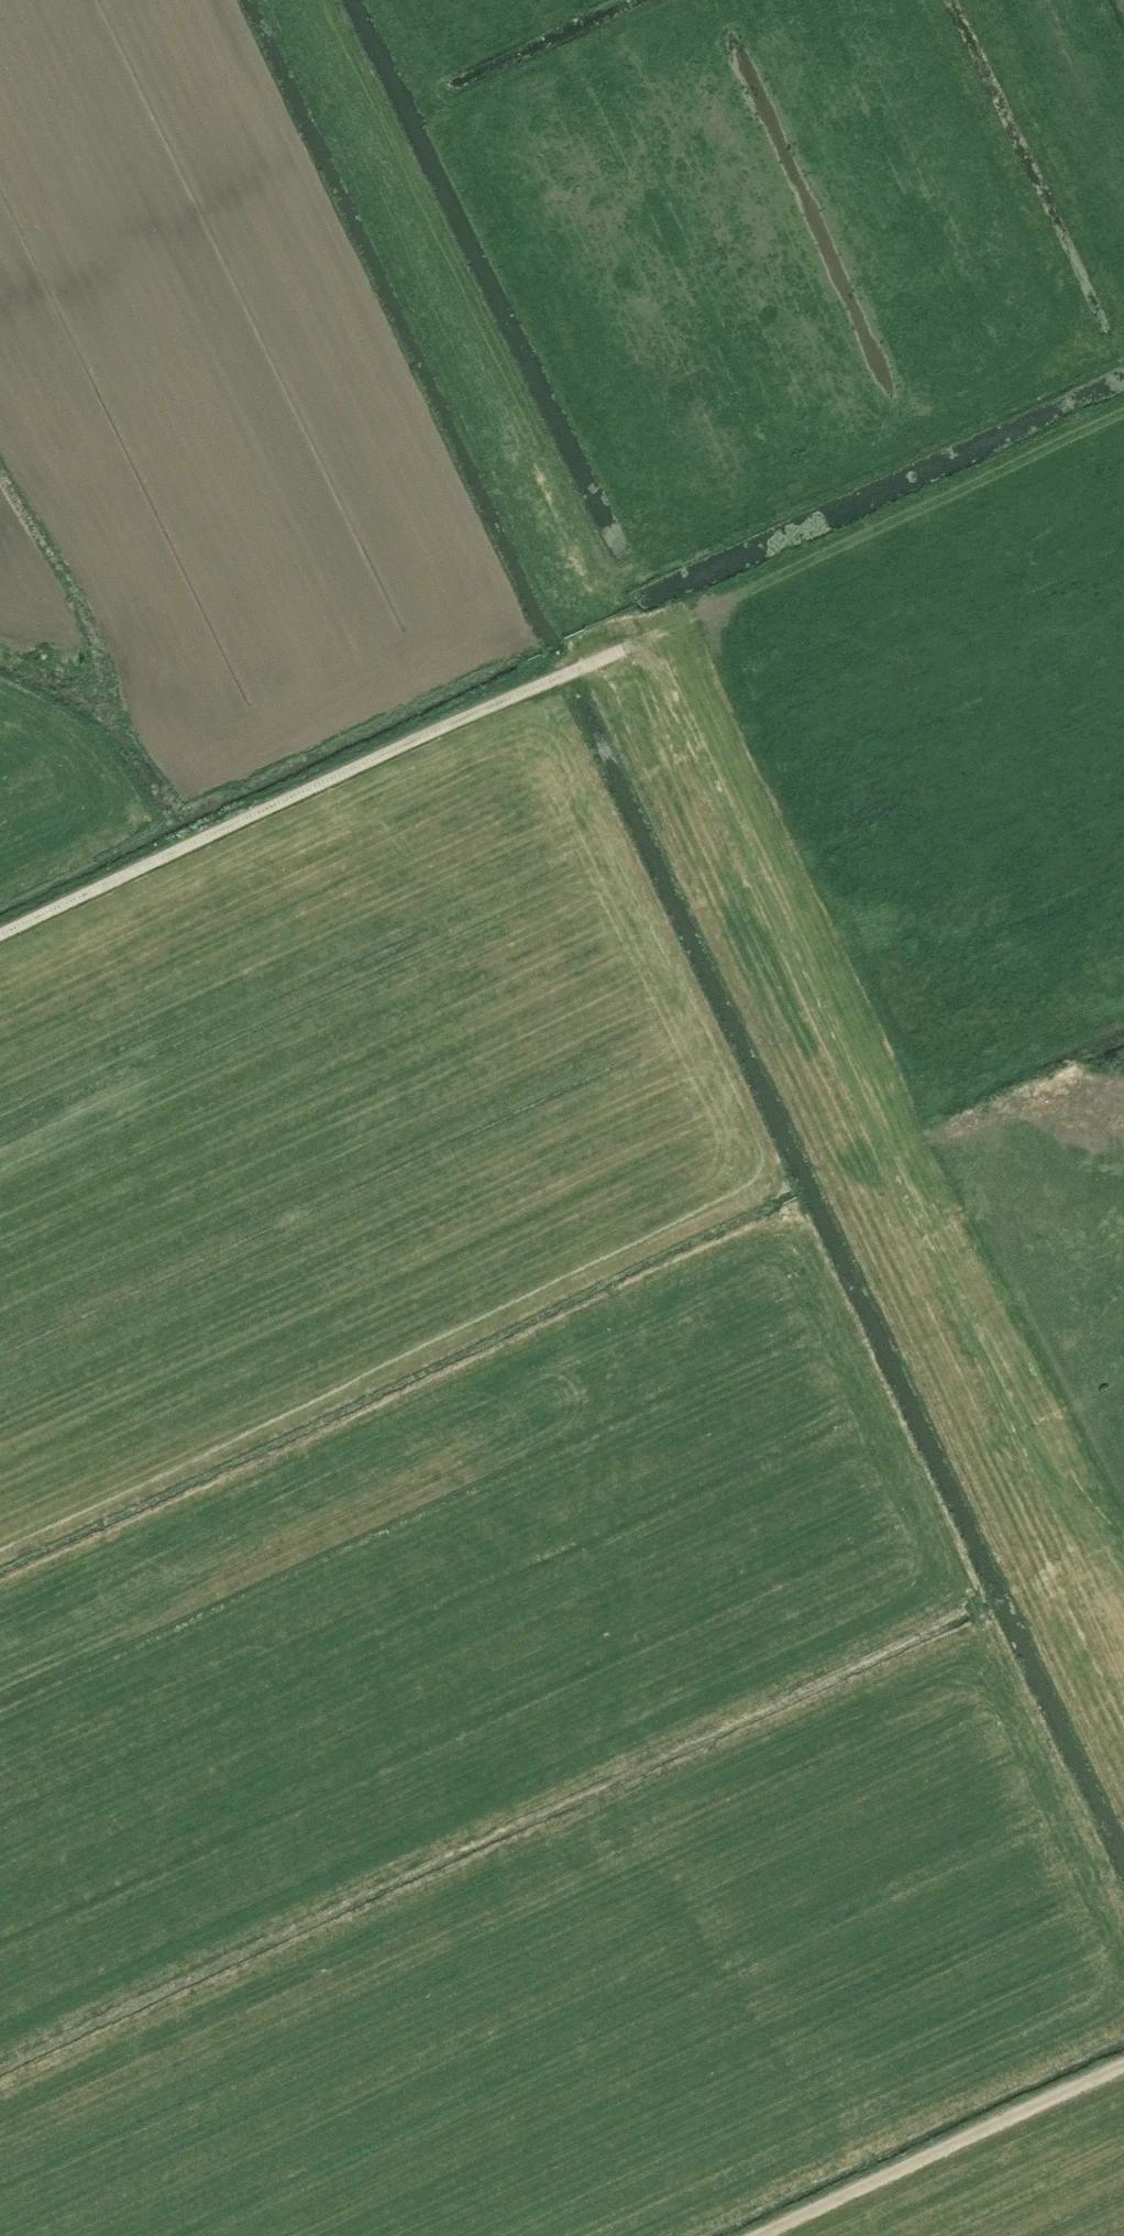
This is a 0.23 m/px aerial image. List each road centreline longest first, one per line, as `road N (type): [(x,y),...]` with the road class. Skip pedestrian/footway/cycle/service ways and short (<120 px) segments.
road 1 (track): [(0,936),(606,656)]

